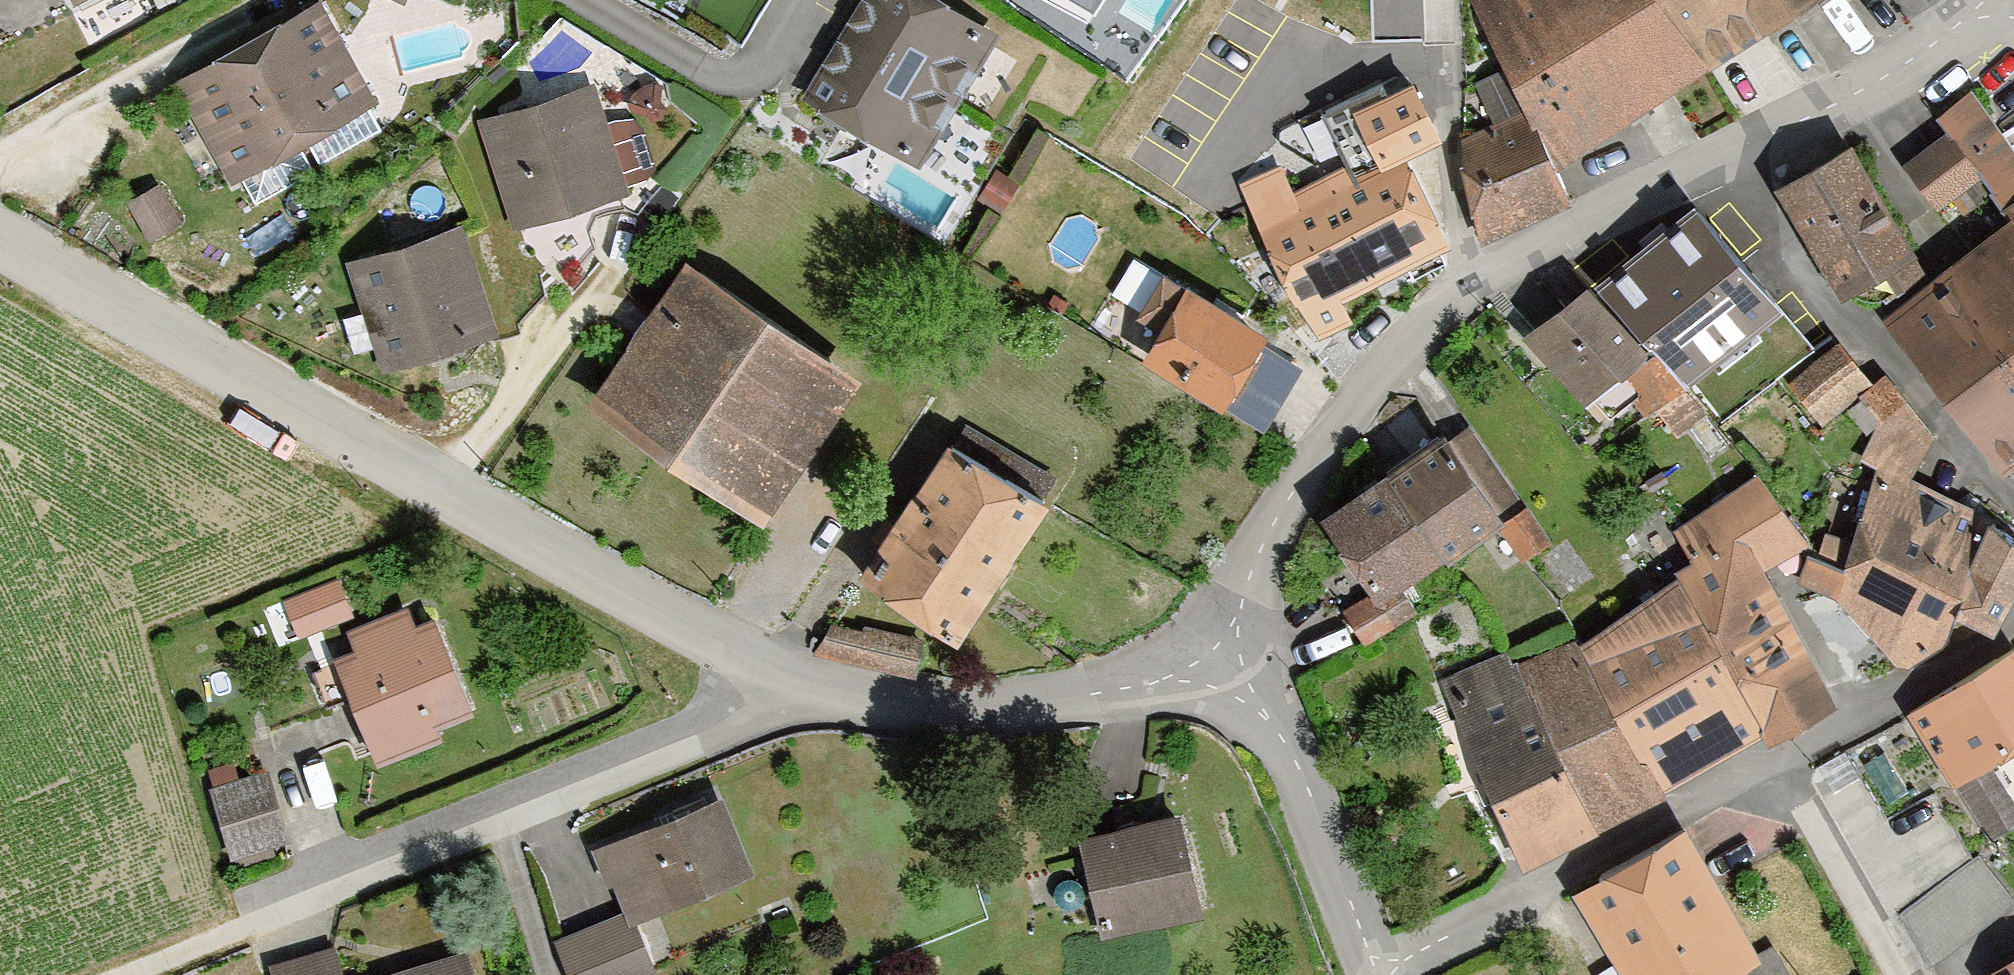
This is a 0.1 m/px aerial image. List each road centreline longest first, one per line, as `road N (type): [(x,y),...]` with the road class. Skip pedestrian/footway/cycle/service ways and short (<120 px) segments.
road 1 (residential): [(0,240),(443,498),(777,675),(964,711),(1124,691),(1225,642)]
road 2 (residential): [(1985,0),(1852,94),(1733,147),(1464,293),(1361,379),(1275,517),(1225,642)]
road 3 (residential): [(1225,642),(1277,701),(1383,974)]
road 4 (track): [(113,974),(254,923)]

